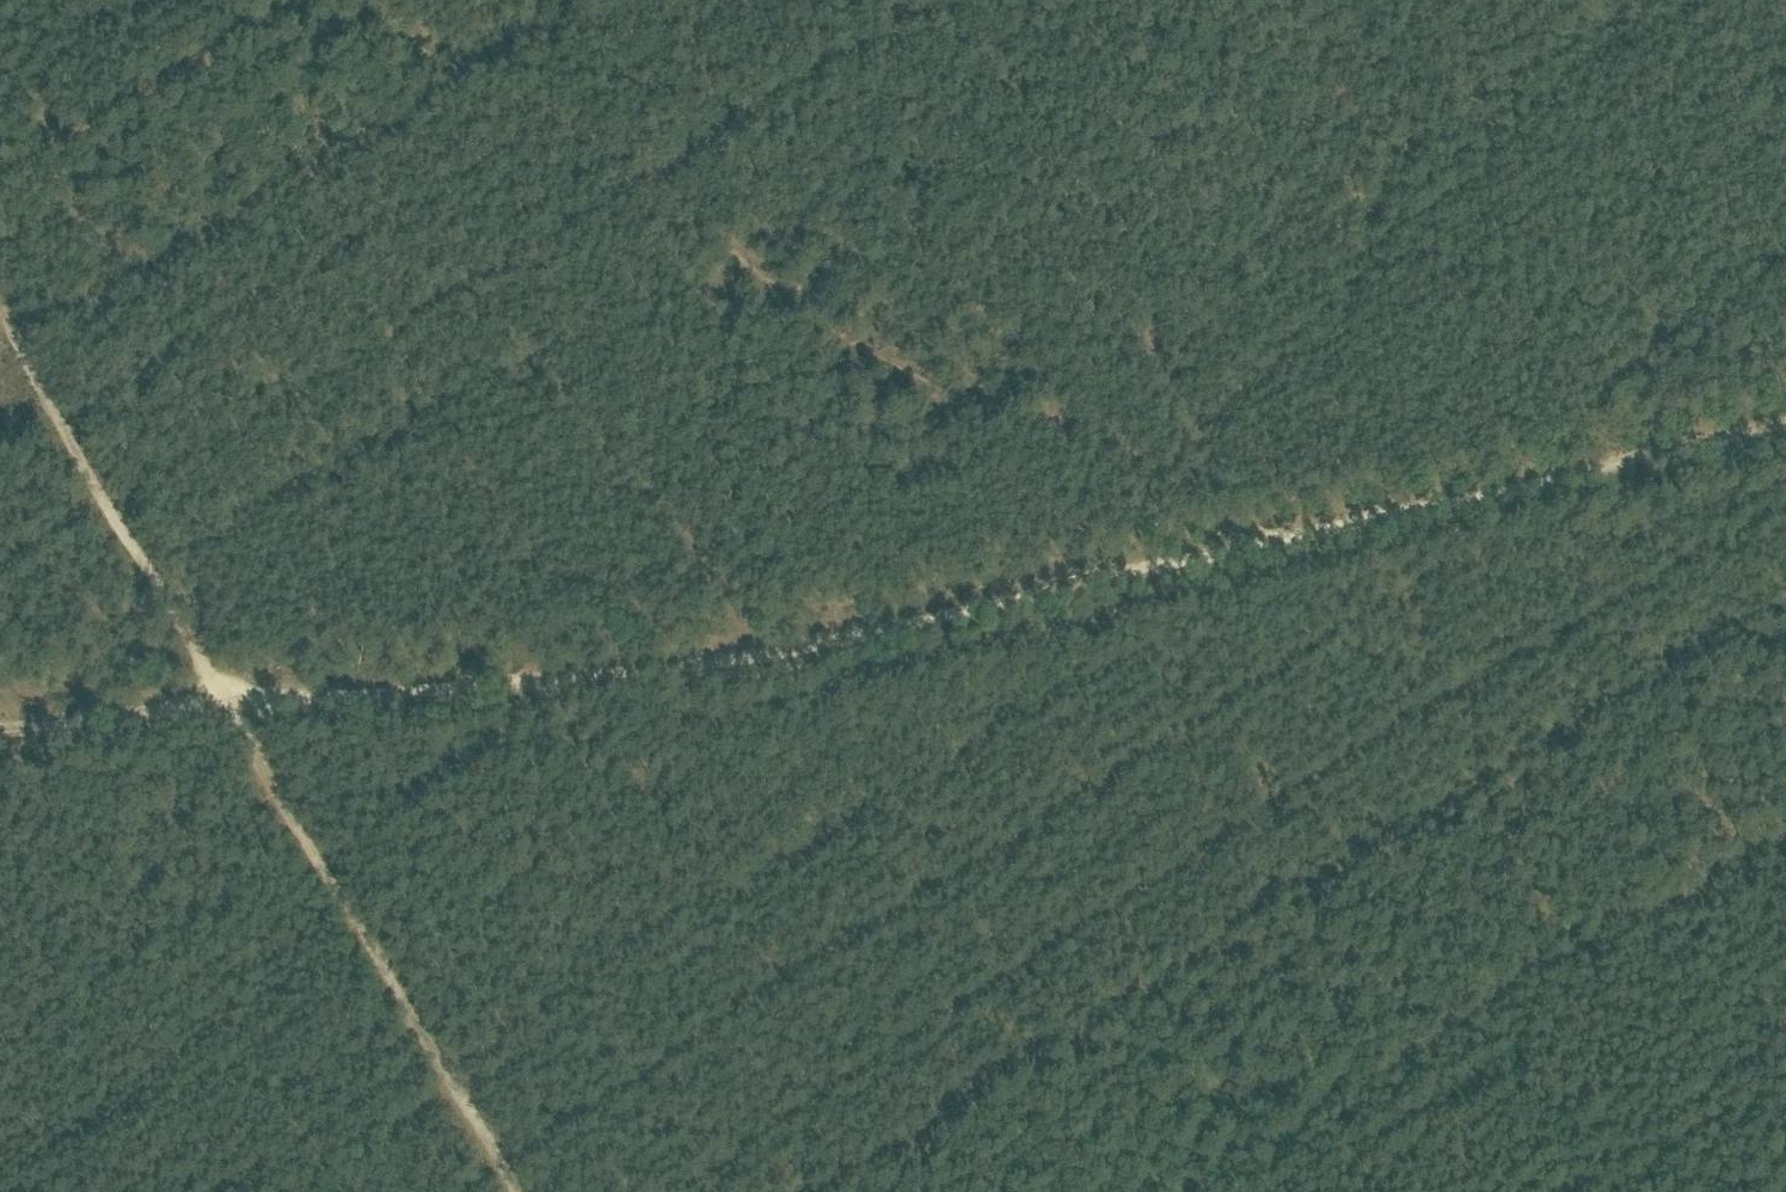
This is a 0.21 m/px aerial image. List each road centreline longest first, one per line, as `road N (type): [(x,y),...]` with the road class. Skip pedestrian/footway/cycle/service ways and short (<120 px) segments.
road 1 (track): [(1785,421),(871,639),(0,730)]
road 2 (track): [(509,1191),(230,706),(0,334)]
road 3 (track): [(0,197),(331,0)]

